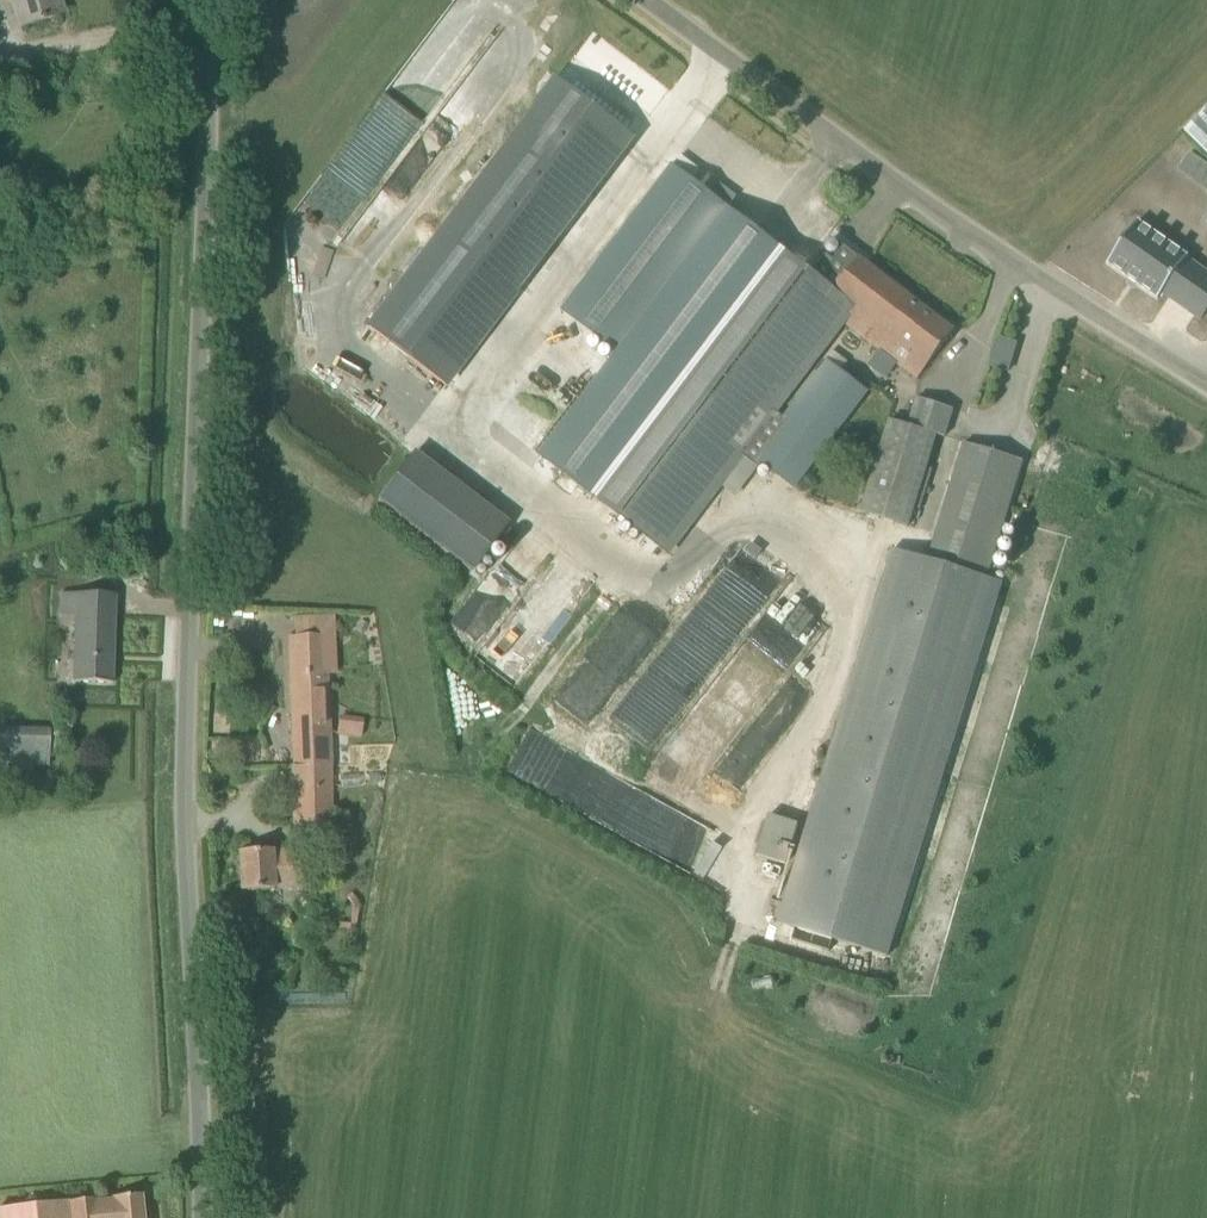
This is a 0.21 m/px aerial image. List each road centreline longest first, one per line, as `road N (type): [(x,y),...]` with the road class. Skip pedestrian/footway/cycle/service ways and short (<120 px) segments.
road 1 (unclassified): [(200,1217),(198,665),(214,235),(210,135),(187,0)]
road 2 (unclassified): [(1206,386),(866,172),(638,0)]

